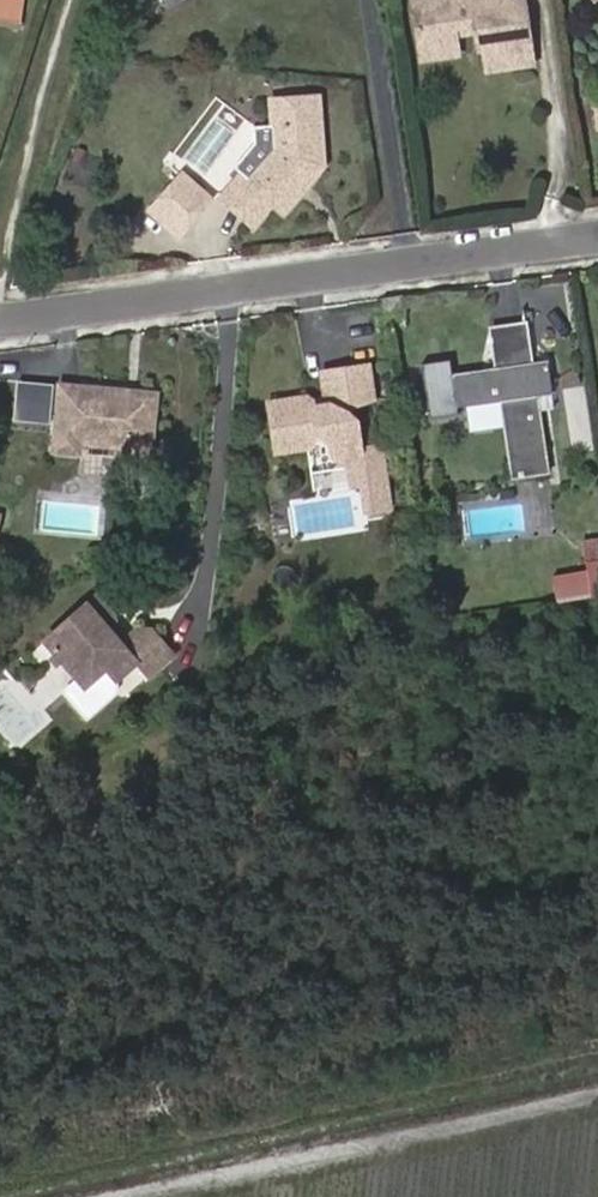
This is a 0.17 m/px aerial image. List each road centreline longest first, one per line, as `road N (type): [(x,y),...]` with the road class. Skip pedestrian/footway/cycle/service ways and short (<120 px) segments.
road 1 (track): [(0,1180),(597,1048)]
road 2 (residential): [(0,321),(597,239)]

